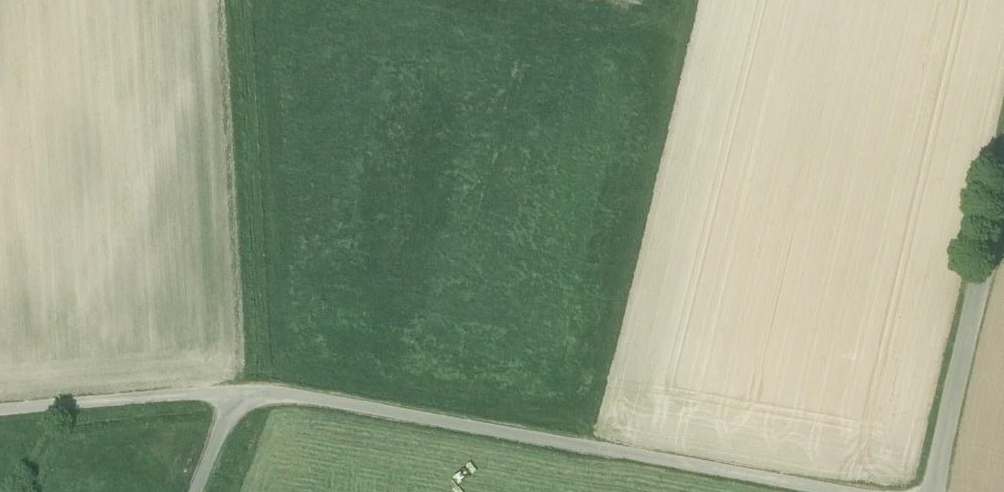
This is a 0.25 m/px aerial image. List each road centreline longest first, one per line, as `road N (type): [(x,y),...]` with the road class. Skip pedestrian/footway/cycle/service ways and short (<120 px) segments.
road 1 (track): [(839,491),(281,393),(0,410)]
road 2 (unclassified): [(934,491),(1003,186)]

